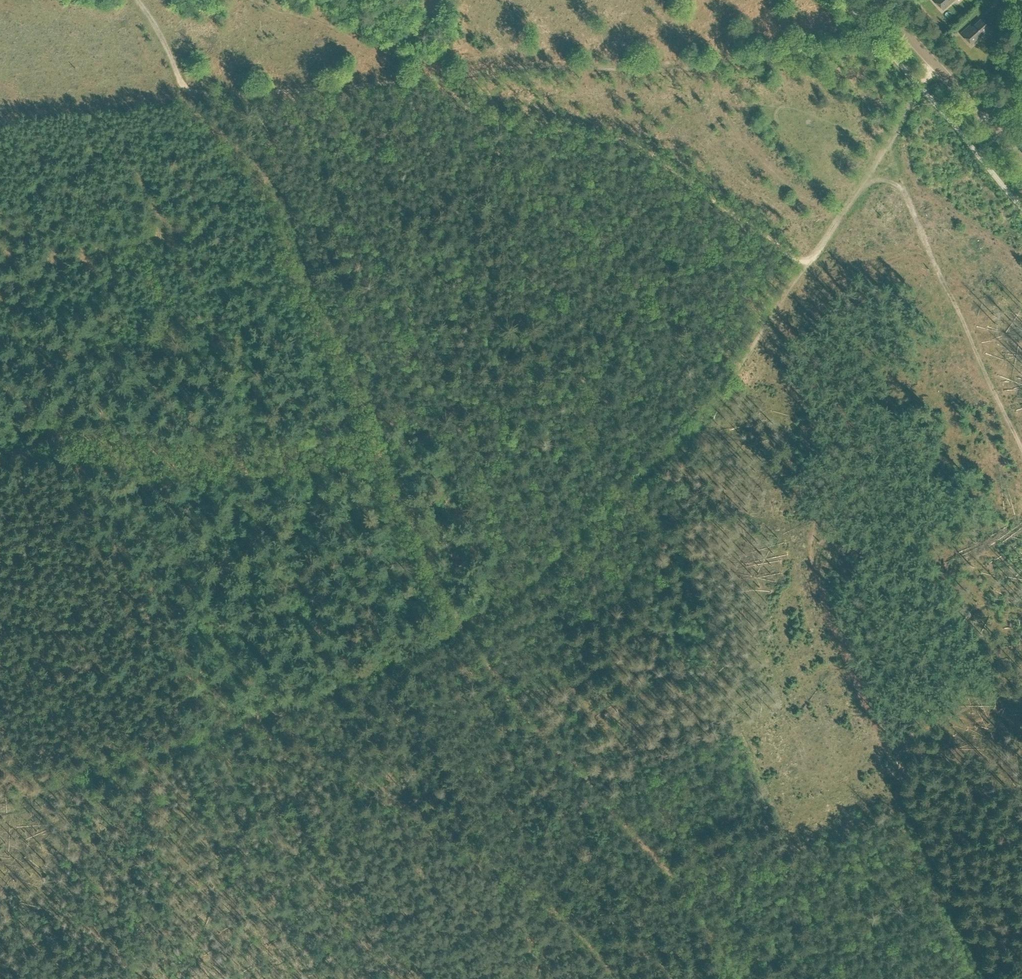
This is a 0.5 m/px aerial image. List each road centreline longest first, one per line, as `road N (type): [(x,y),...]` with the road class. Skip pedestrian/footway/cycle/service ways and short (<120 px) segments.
road 1 (track): [(739,978),(704,919),(627,821),(530,729),(457,614),(426,557),(387,432),(311,284),(272,179),(188,97)]
road 2 (track): [(813,259),(704,419),(569,549),(490,612),(301,708),(0,798)]
road 3 (track): [(432,79),(444,81),(467,109),(639,148),(798,260),(813,259),(865,183),(899,186),(1021,451)]
road 4 (track): [(441,79),(546,68),(686,68),(802,53),(892,56)]
road 5 (track): [(188,97),(432,79)]
road 6 (track): [(188,97),(0,109)]
road 7 (tertiary): [(998,129),(875,0)]

